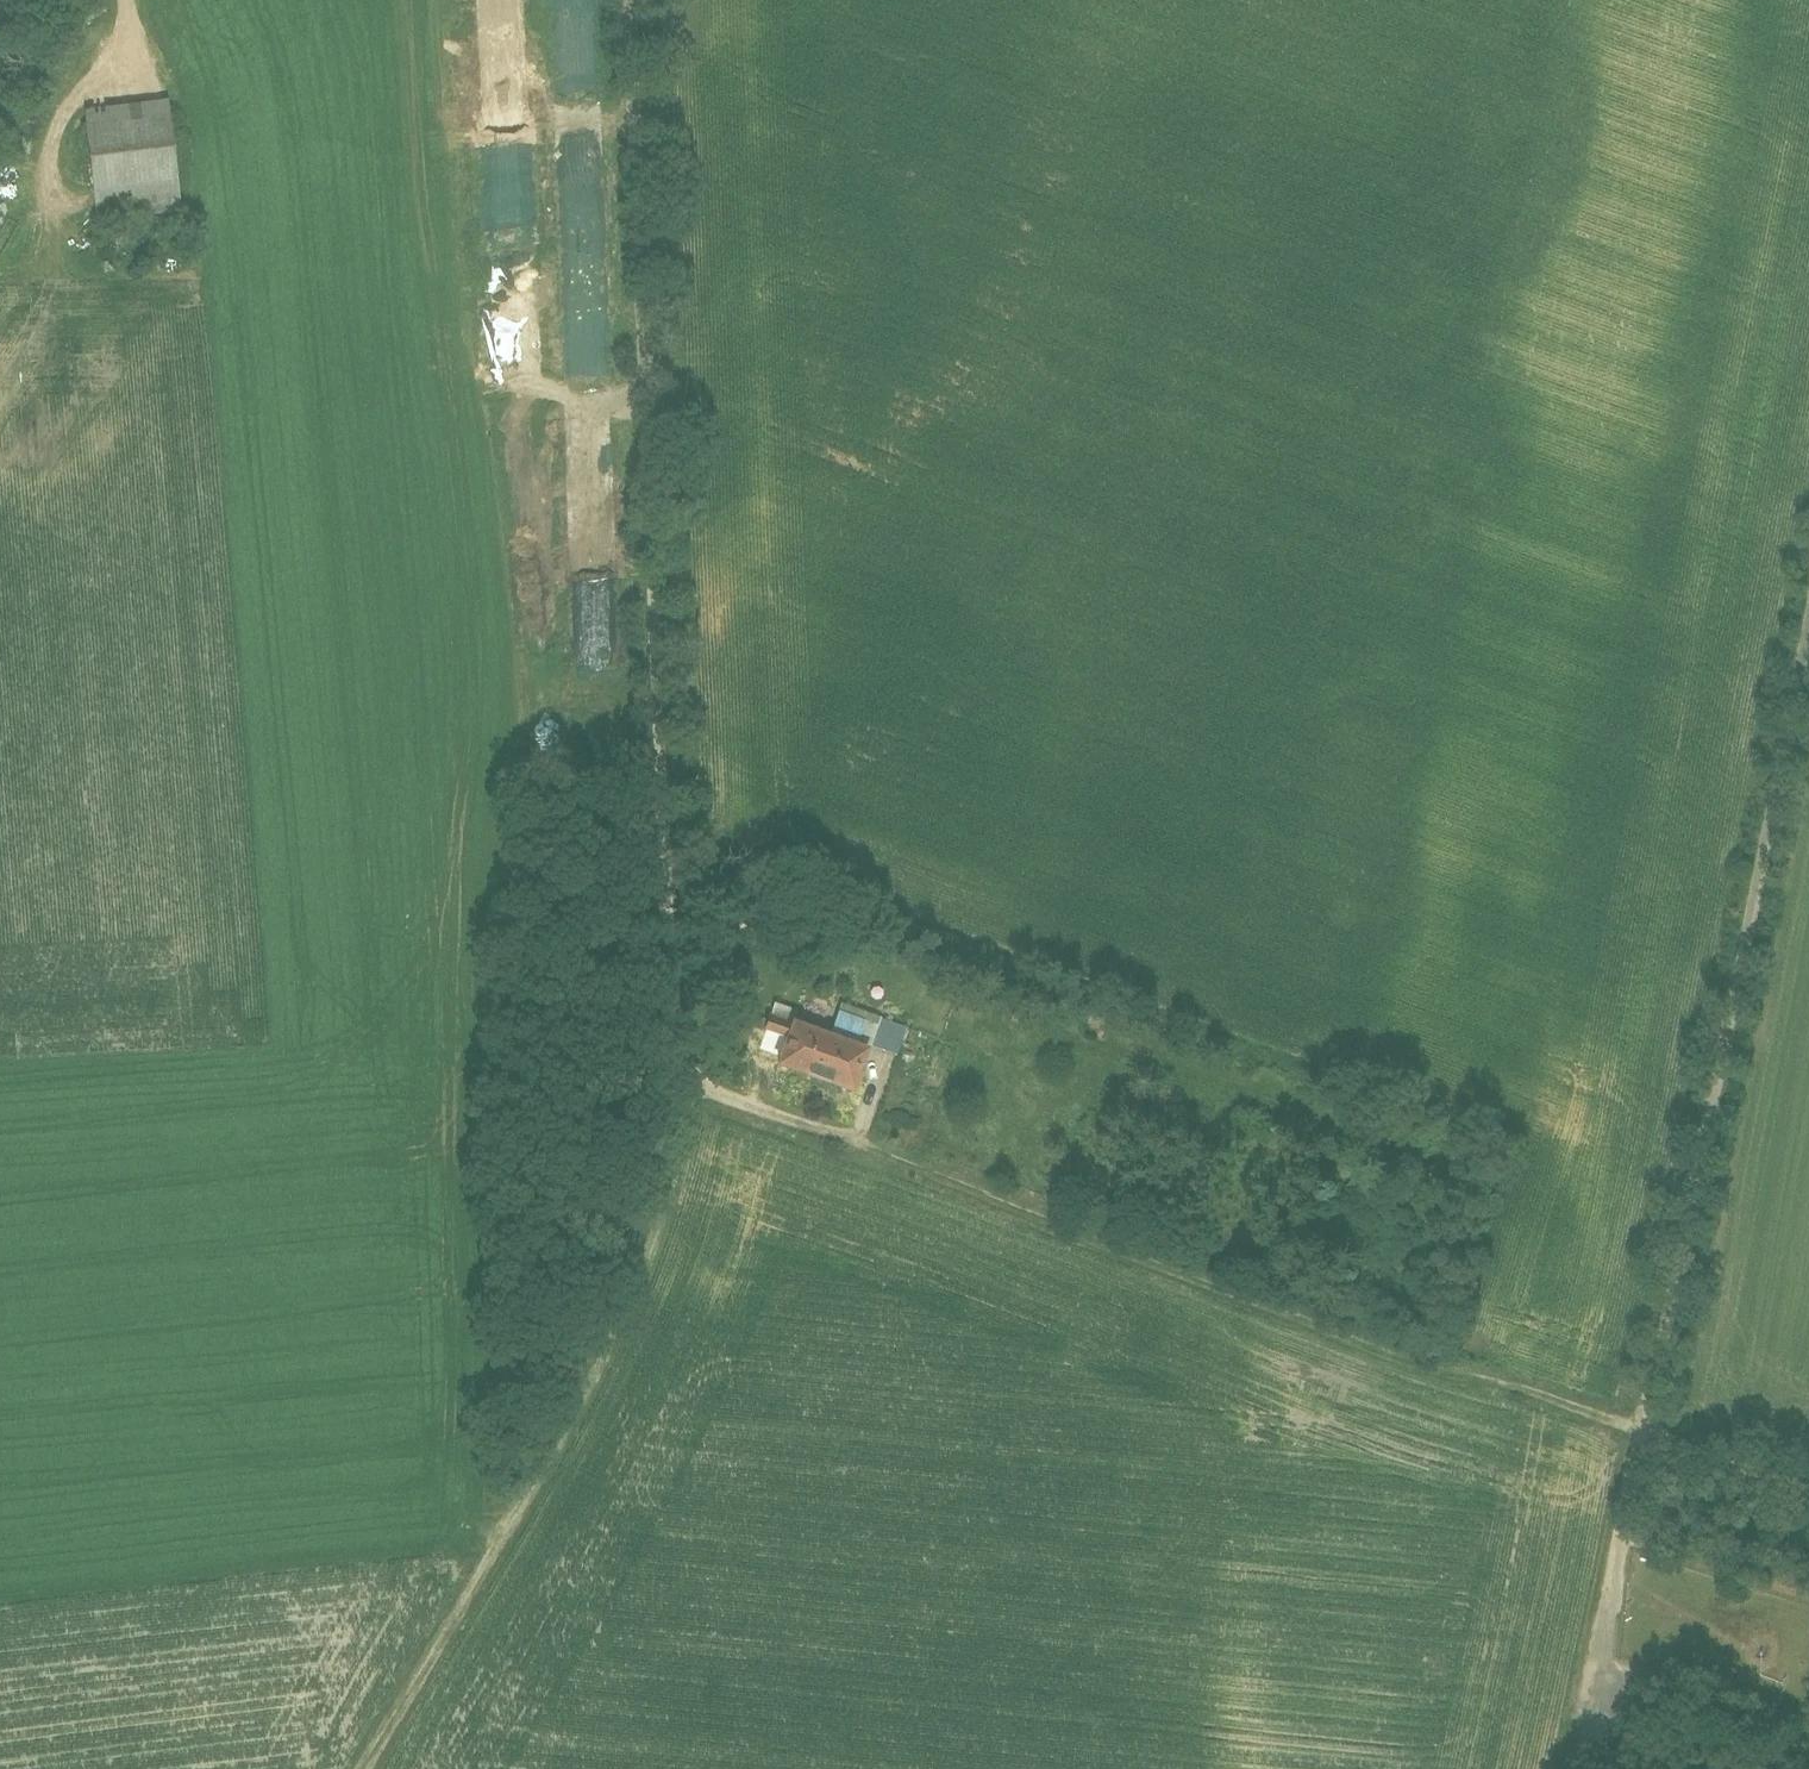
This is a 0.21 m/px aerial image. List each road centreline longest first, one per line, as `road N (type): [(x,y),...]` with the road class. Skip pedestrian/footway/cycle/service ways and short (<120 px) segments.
road 1 (residential): [(624,0),(674,1020),(700,1082),(723,1102),(871,1152)]
road 2 (track): [(871,1152),(1460,1374),(1648,1433)]
road 3 (unclassified): [(1808,651),(1648,1433)]
road 4 (track): [(1648,1433),(1577,1764)]
road 5 (track): [(1808,1491),(1648,1433)]
road 6 (track): [(1618,1579),(1754,1656)]

